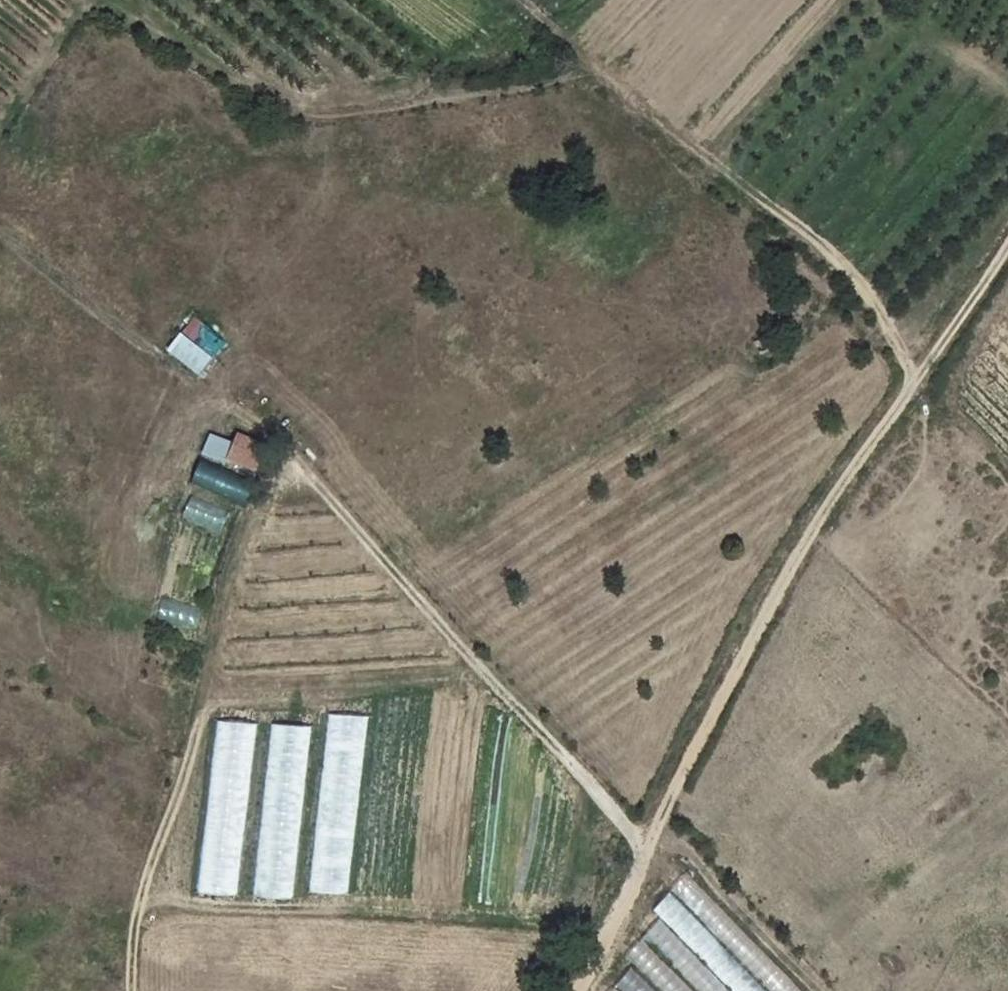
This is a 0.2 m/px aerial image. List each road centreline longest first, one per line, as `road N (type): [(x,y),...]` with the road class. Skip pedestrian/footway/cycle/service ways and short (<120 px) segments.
road 1 (track): [(644,859),(633,833),(570,757),(303,473),(260,513),(232,578),(190,753),(136,916),(132,990)]
road 2 (track): [(587,990),(713,709),(776,593),(1007,250)]
road 3 (track): [(602,78),(283,115),(112,4),(91,7),(0,132)]
road 4 (track): [(531,0),(602,78),(851,273),(891,330),(913,384)]
road 5 (track): [(819,990),(693,856),(653,839)]

